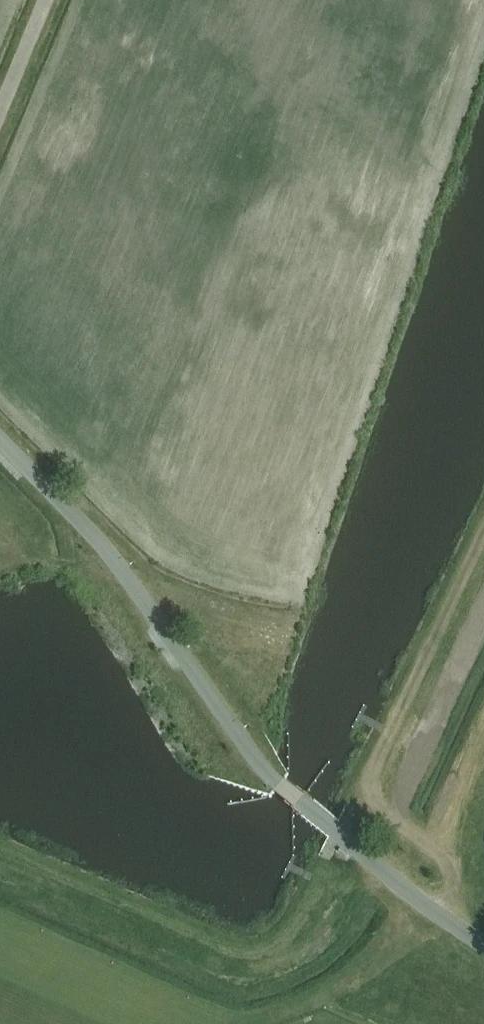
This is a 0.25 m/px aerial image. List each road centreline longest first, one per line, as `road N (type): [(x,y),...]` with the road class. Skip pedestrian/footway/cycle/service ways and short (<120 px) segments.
road 1 (residential): [(483,948),(263,771),(100,543),(0,441)]
road 2 (residential): [(0,111),(46,0)]

